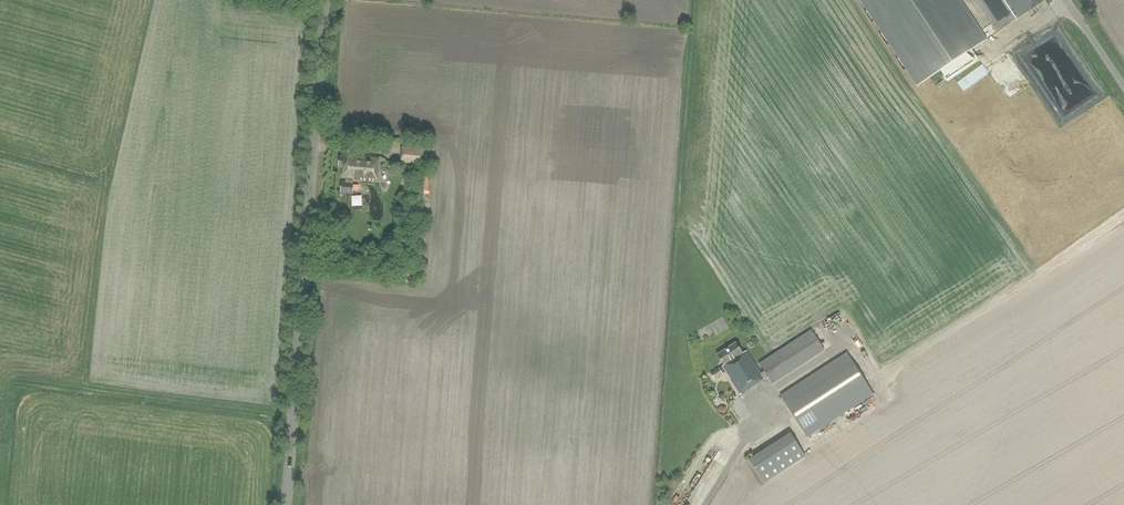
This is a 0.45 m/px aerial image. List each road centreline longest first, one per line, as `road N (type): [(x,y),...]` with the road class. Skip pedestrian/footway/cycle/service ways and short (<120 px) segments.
road 1 (unclassified): [(285,504),(324,0)]
road 2 (track): [(892,370),(1123,217)]

